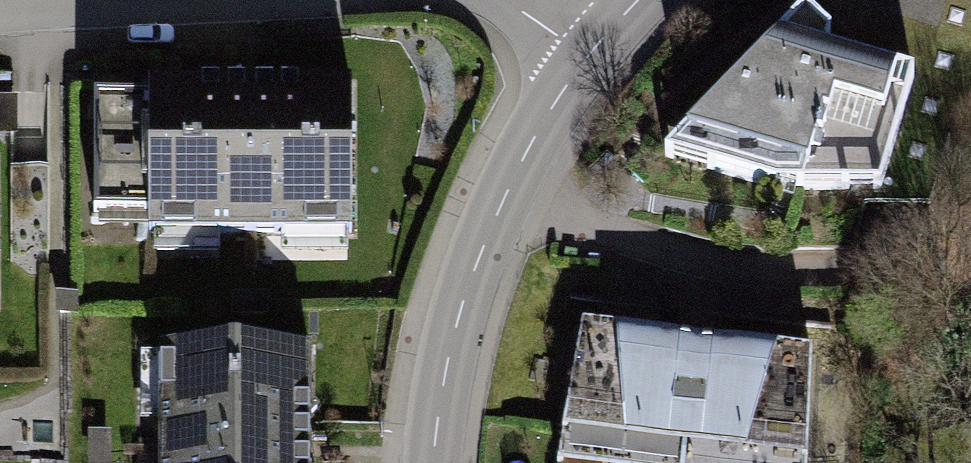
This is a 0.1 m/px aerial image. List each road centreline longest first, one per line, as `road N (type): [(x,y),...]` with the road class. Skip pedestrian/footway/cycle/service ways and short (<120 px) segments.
road 1 (tertiary): [(583,59),(525,157),(469,281),(433,462)]
road 2 (residential): [(0,7),(123,0)]

